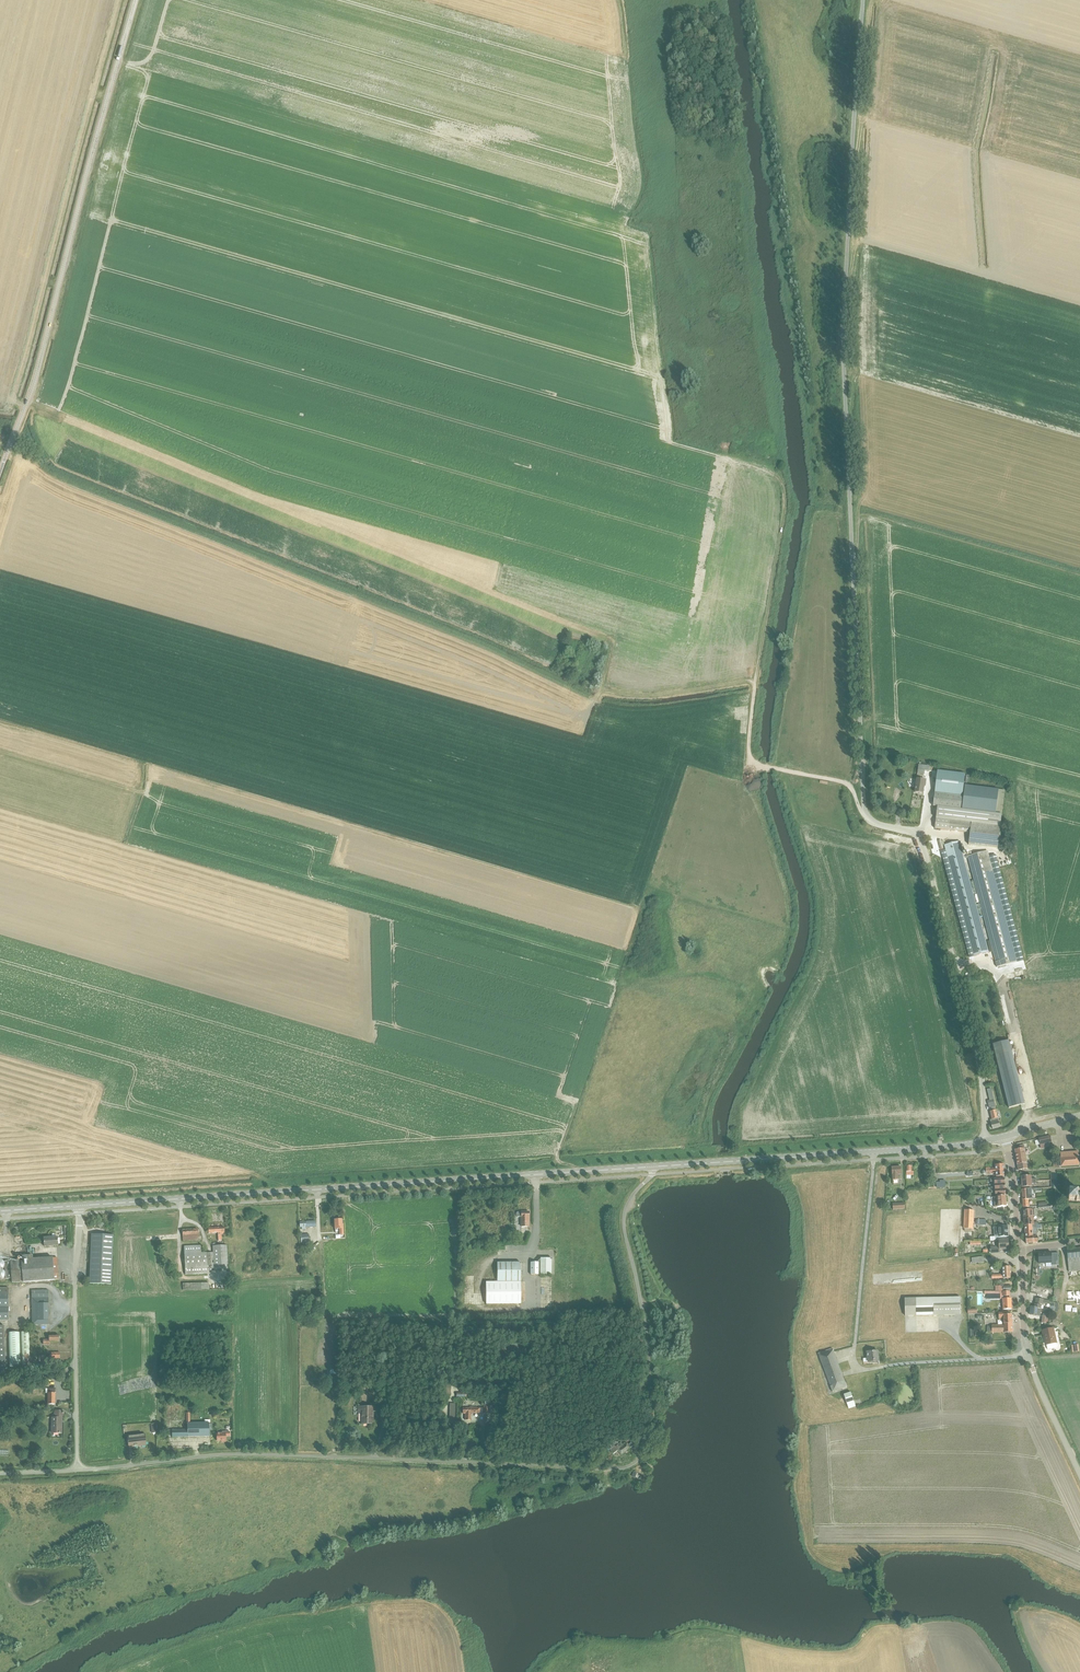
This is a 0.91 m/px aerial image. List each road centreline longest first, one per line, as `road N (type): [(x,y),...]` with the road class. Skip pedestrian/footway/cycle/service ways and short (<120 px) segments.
road 1 (unclassified): [(986,1140),(979,1062),(923,843),(915,833),(873,821),(864,807),(843,328),(863,0)]
road 2 (unclassified): [(77,1470),(244,1454),(633,1463),(648,1443),(649,1370),(624,1215),(652,1167)]
road 3 (secondary): [(652,1167),(79,1205)]
road 4 (unclassified): [(0,472),(38,368),(135,0)]
road 5 (secondary): [(986,1140),(652,1167)]
road 6 (unclassified): [(77,1470),(79,1205)]
road 7 (tertiary): [(1079,1474),(1033,1369),(1021,1250)]

